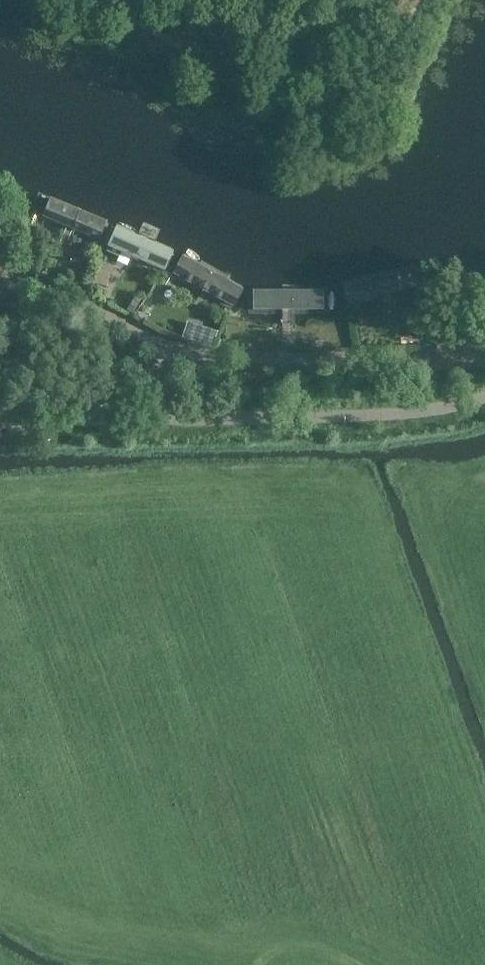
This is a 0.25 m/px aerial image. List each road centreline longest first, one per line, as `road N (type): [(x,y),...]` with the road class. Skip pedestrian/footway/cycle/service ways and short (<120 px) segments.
road 1 (residential): [(484,352),(196,355),(159,341)]
road 2 (residential): [(159,341),(96,310),(0,284)]

